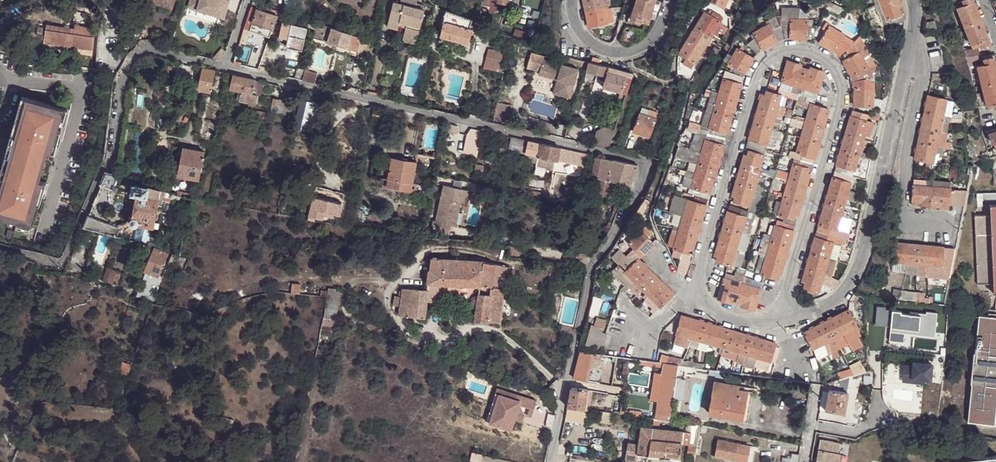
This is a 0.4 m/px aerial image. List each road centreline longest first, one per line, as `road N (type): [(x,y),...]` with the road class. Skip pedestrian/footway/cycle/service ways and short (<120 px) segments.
road 1 (residential): [(224,67),(649,163),(591,268),(550,461)]
road 2 (residential): [(781,320),(840,106),(837,74),(811,52),(783,52),(761,67),(691,296)]
road 3 (residential): [(781,320),(833,302),(860,267),(915,33),(912,0)]
road 4 (residential): [(62,263),(111,160),(121,81),(138,53),(224,67)]
road 5 (residential): [(673,0),(642,50),(613,54),(582,36),(573,0)]

